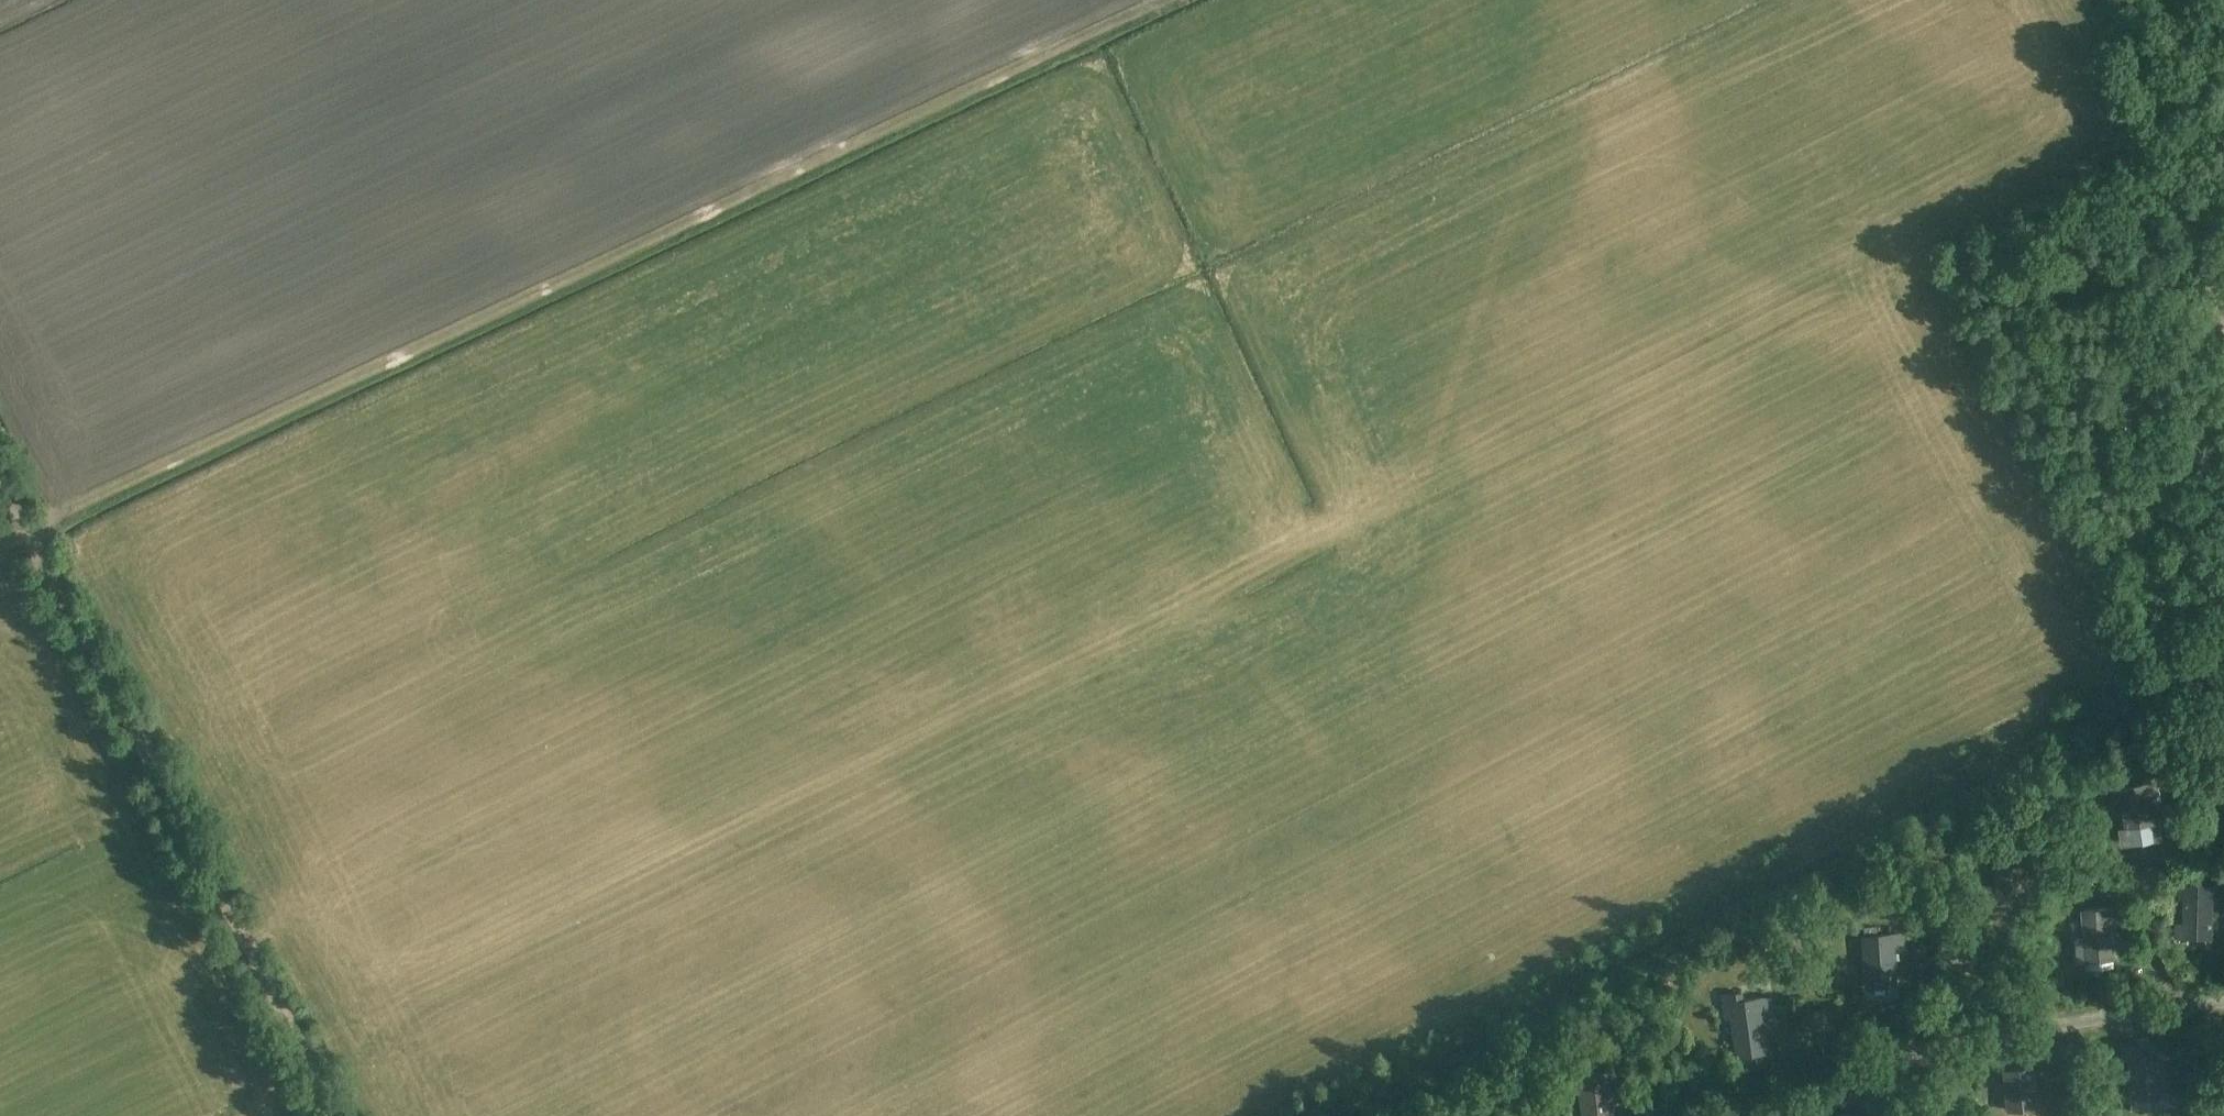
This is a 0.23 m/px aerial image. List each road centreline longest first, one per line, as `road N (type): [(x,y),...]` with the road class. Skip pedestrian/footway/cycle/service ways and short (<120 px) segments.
road 1 (track): [(0,481),(336,1115)]

